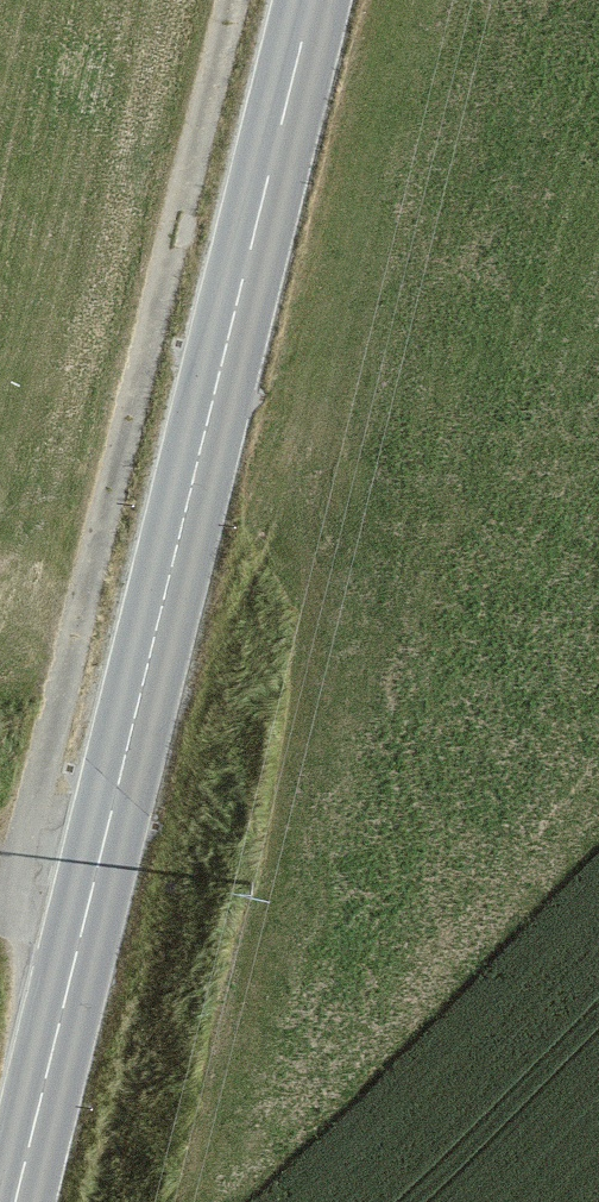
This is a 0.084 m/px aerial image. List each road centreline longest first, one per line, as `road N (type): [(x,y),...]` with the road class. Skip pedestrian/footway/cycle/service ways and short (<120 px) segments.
road 1 (primary): [(309,0),(14,1201)]
road 2 (track): [(234,0),(17,895),(85,915)]

